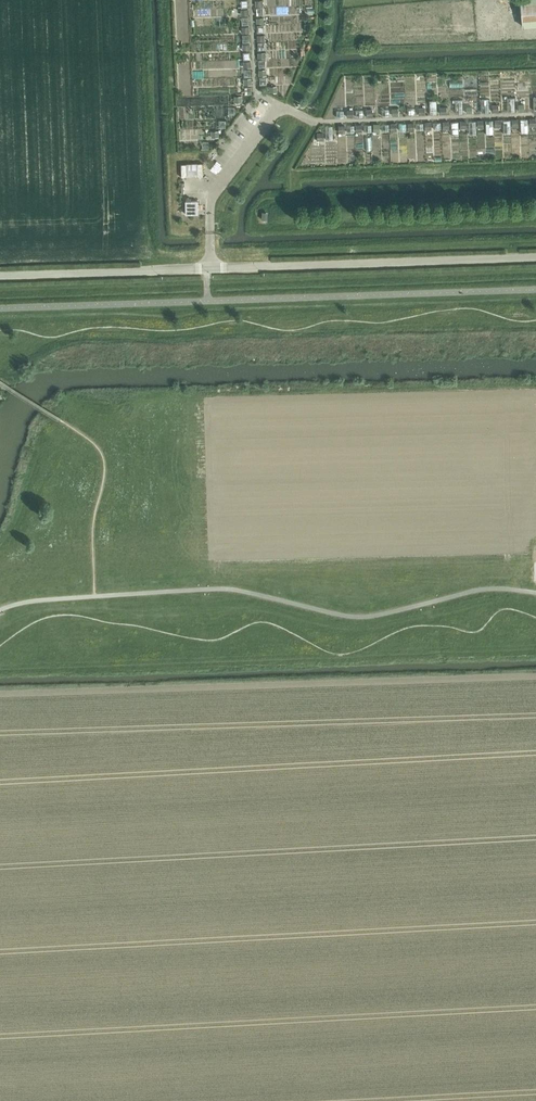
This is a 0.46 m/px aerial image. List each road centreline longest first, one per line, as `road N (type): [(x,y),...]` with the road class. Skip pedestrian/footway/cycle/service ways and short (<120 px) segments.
road 1 (unclassified): [(0,277),(535,258)]
road 2 (track): [(535,116),(319,121)]
road 3 (track): [(251,0),(255,92),(280,107)]

